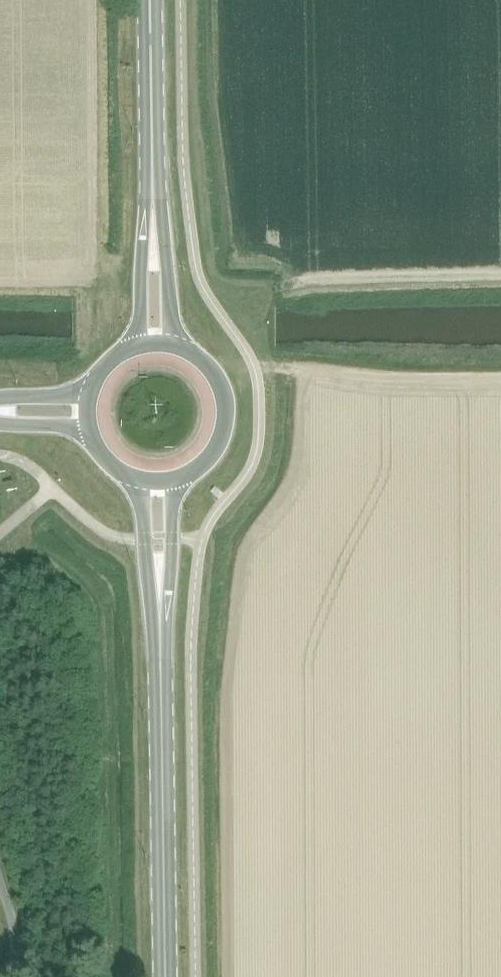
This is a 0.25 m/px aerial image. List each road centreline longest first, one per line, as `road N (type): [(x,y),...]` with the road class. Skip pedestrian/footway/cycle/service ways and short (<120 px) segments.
road 1 (secondary): [(165,976),(159,609)]
road 2 (secondary): [(153,215),(149,0)]
road 3 (secondary): [(180,479),(213,453),(226,413),(213,373),(178,347)]
road 4 (secondary): [(178,347),(162,229),(153,215)]
road 5 (secondary): [(153,215),(144,228),(133,347)]
road 6 (secondary): [(159,609),(169,591),(180,479)]
road 7 (secondary): [(134,480),(149,591),(159,609)]

